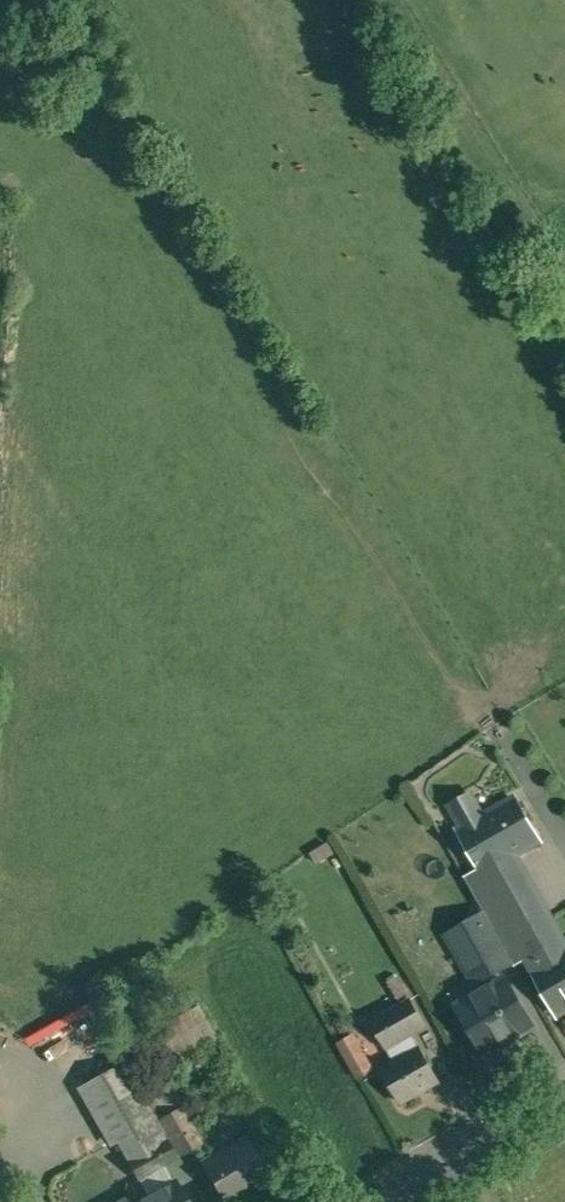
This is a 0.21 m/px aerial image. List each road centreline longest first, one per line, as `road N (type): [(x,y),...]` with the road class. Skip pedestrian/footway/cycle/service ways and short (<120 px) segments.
road 1 (unclassified): [(564,1089),(366,1201)]

